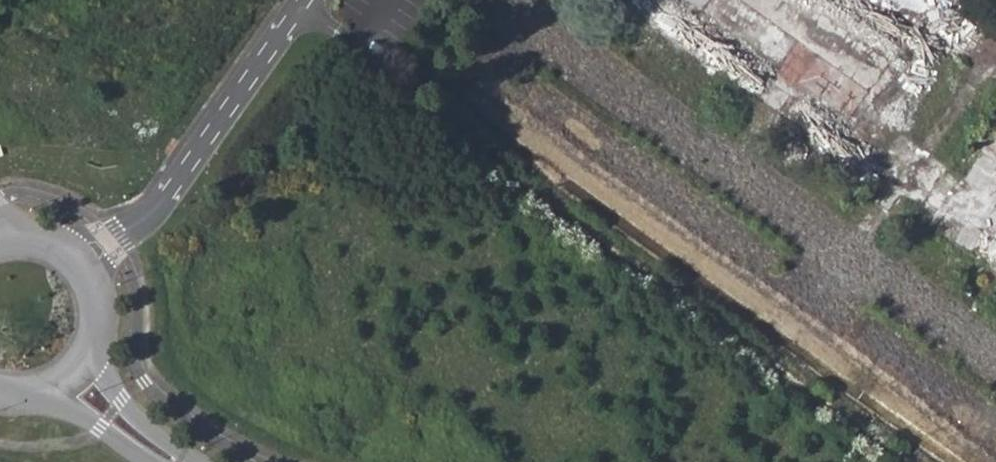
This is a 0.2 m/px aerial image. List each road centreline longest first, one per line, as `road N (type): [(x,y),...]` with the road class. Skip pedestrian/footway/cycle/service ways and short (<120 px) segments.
road 1 (secondary): [(72,375),(98,336),(101,312),(86,267),(52,240),(0,238)]
road 2 (secondary): [(175,461),(134,440),(72,375)]

